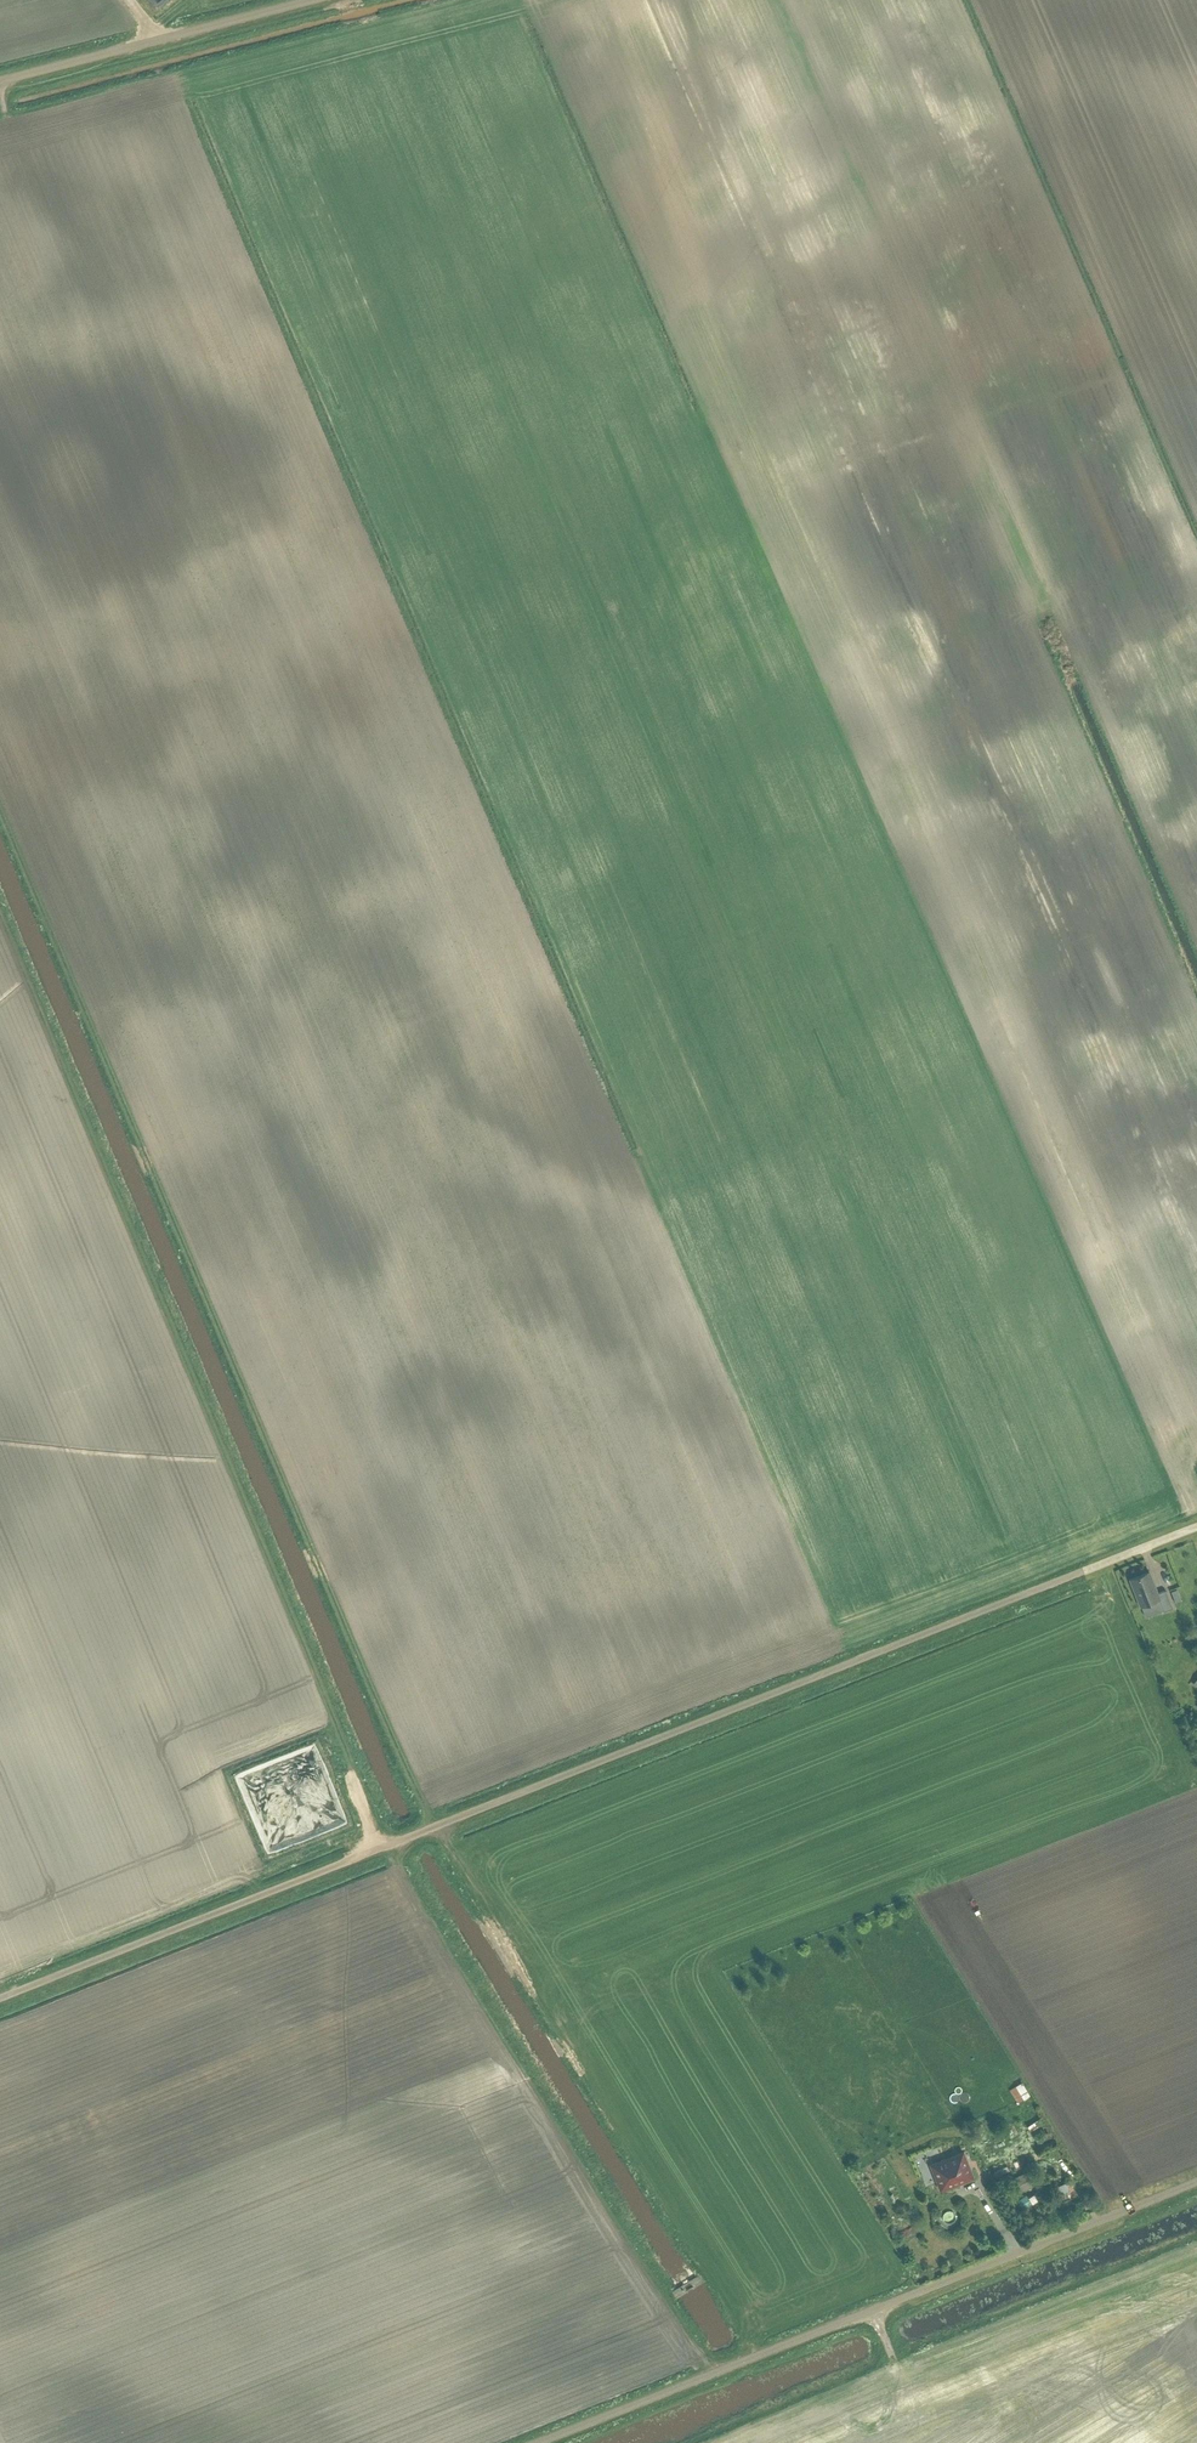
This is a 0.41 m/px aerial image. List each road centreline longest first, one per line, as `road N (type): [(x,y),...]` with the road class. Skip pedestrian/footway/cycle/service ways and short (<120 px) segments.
road 1 (unclassified): [(0,1996),(1196,1526)]
road 2 (track): [(388,1843),(0,905)]
road 3 (unclassified): [(533,2442),(1196,2181)]
road 4 (unclassified): [(0,80),(304,0)]

